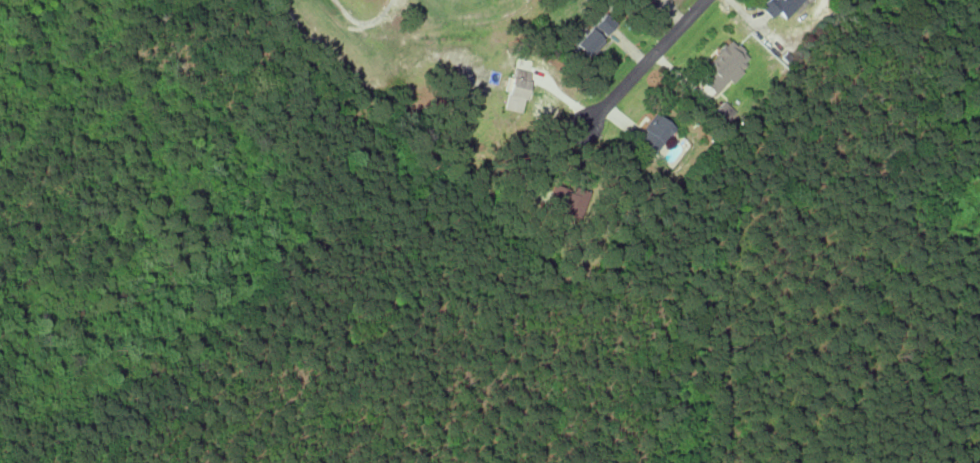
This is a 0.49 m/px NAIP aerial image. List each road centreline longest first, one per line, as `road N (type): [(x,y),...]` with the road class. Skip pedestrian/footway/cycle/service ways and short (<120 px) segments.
road 1 (residential): [(569,152),(707,0)]

